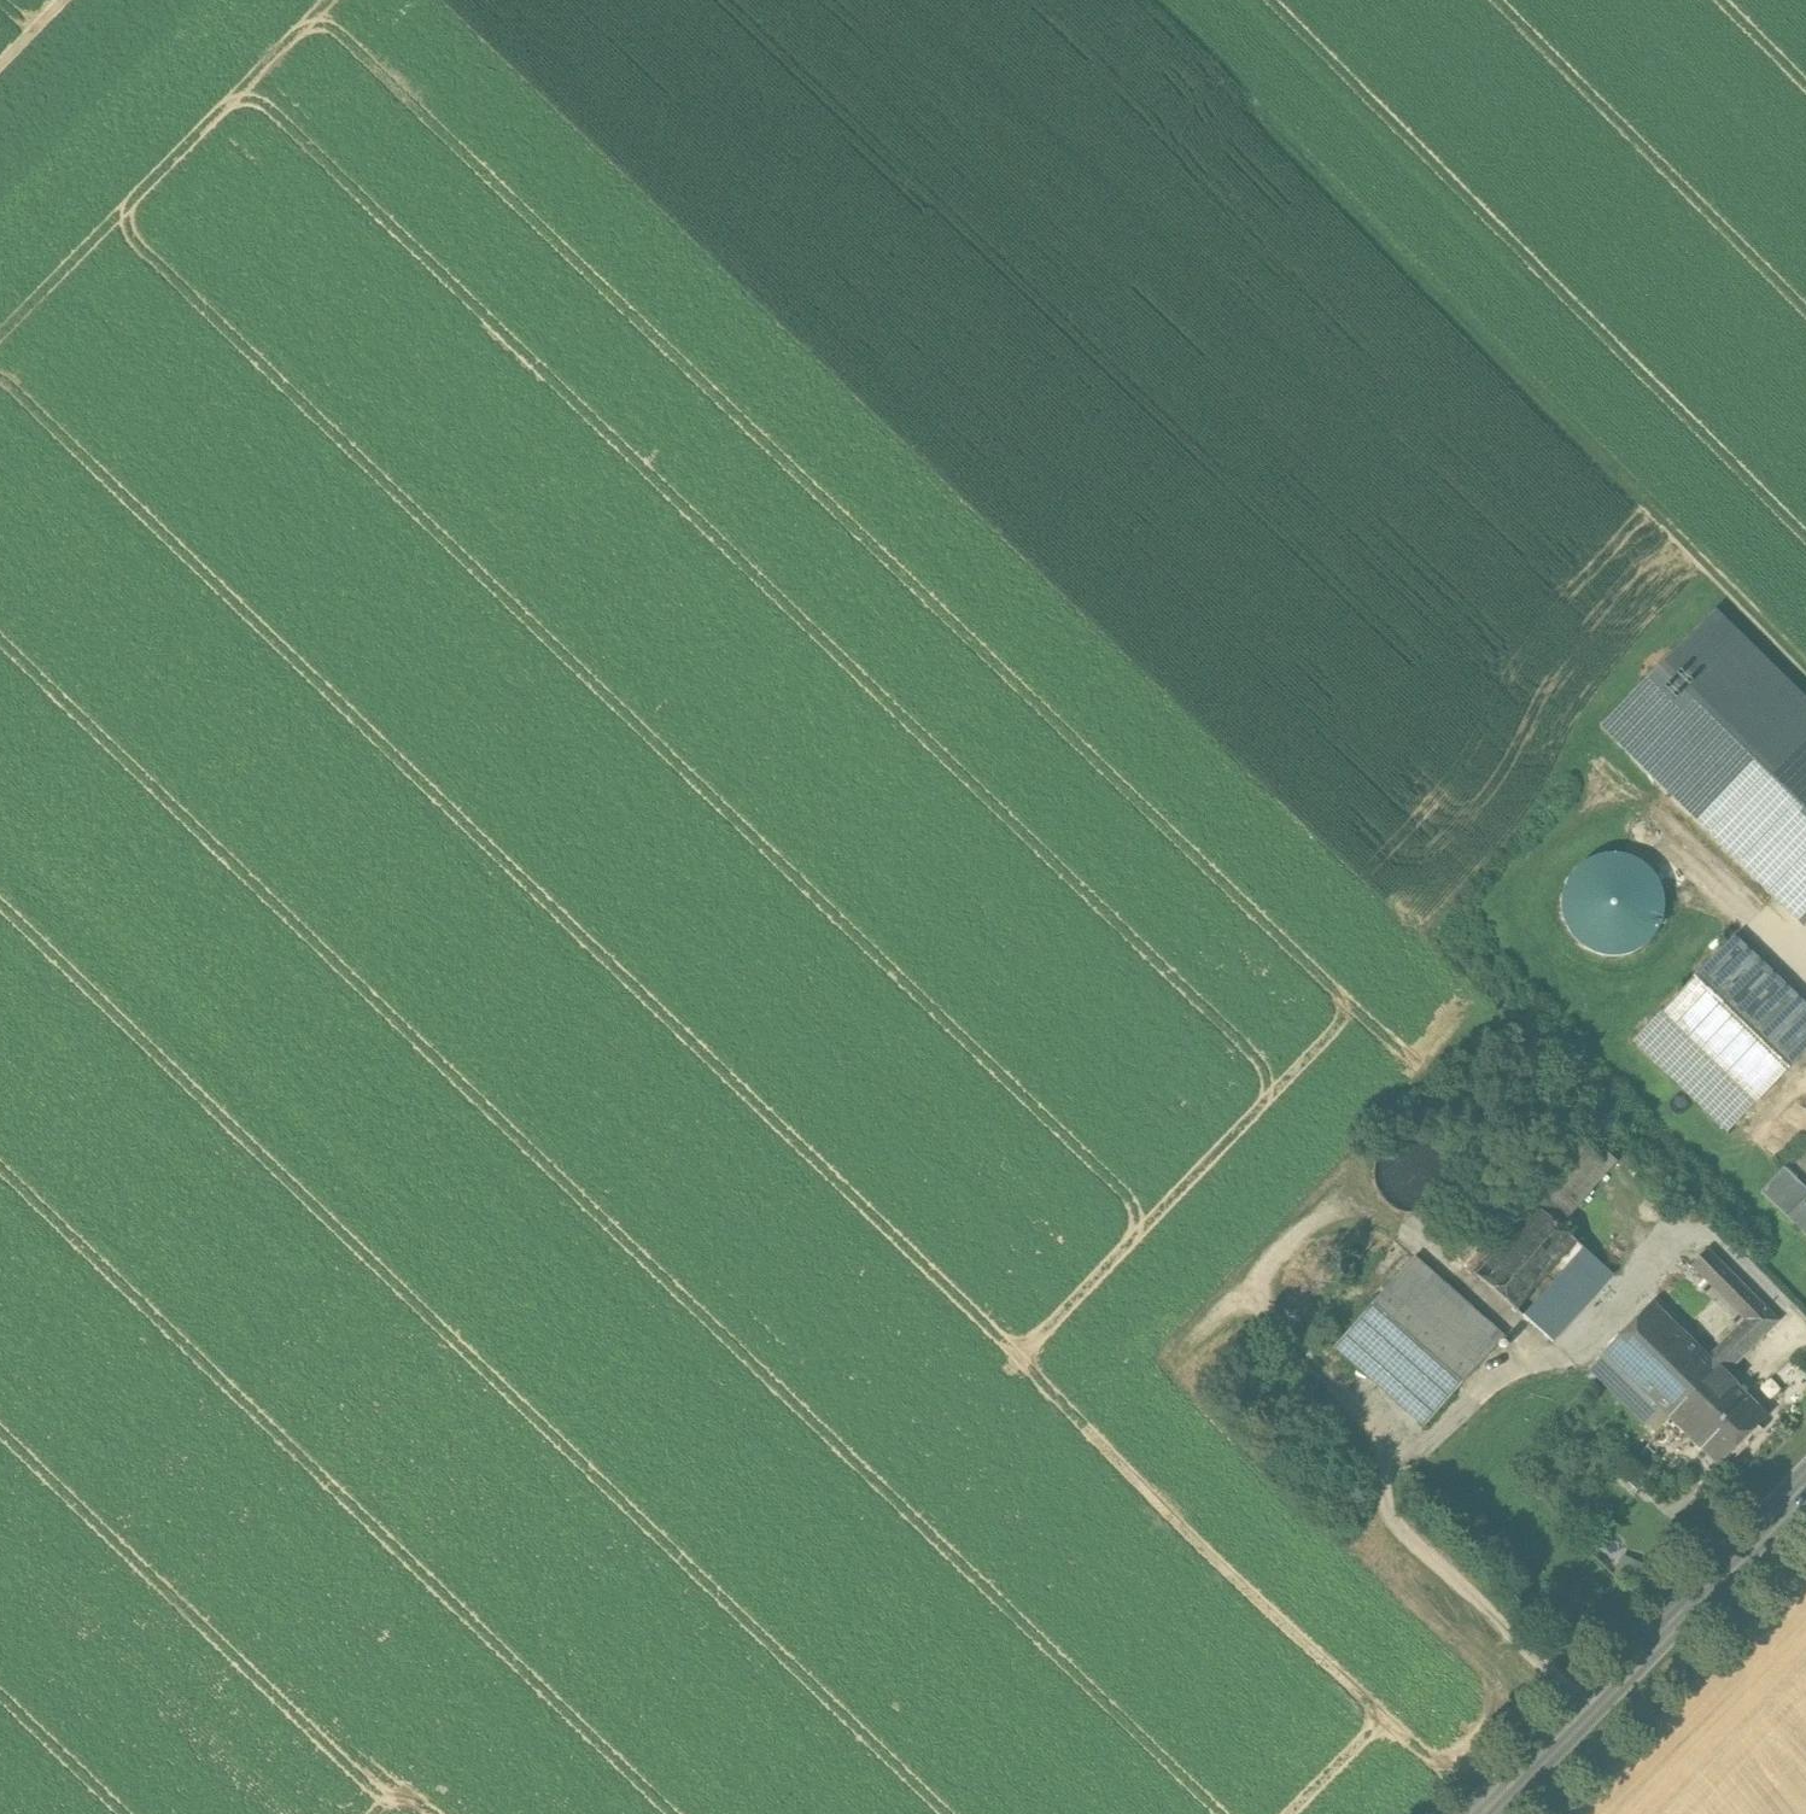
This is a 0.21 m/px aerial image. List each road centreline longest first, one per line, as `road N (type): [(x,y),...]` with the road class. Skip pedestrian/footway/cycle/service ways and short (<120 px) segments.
road 1 (primary): [(1805,1490),(1490,1813)]

